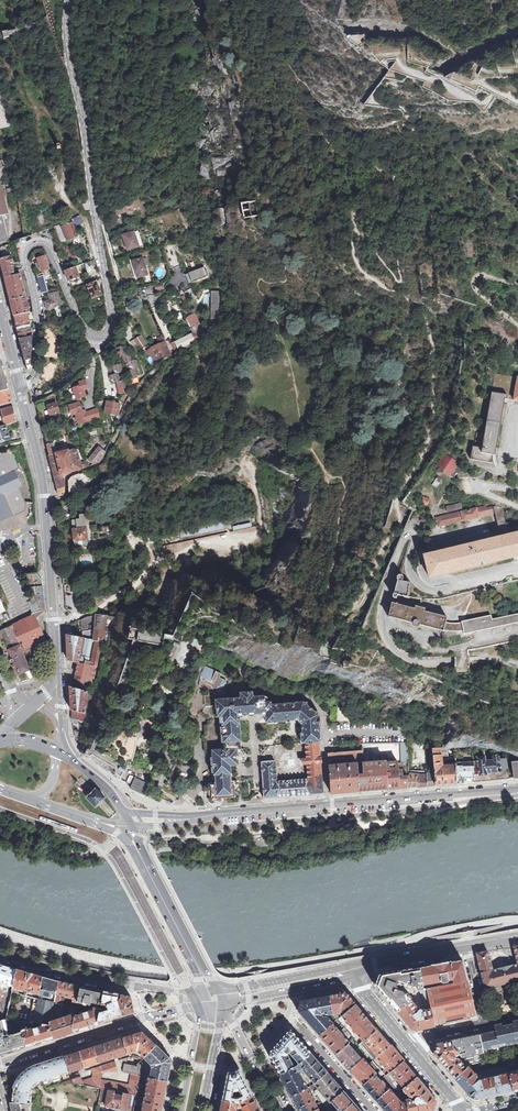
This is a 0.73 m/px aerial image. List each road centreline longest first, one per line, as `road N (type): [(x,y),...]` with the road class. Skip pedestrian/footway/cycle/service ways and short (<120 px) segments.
road 1 (tertiary): [(517,919),(314,959),(189,971),(0,930)]
road 2 (residential): [(517,664),(414,662),(387,640),(384,598),(409,533),(416,538),(411,571),(424,588),(445,592),(485,575)]
road 3 (tertiary): [(95,336),(112,318),(67,38),(68,0)]
road 4 (secondary): [(188,819),(517,790)]
road 5 (tertiary): [(21,384),(38,368),(39,314),(25,262),(33,243),(52,251),(95,336)]
road 6 (unclassified): [(186,348),(131,400),(104,462),(68,477),(67,497),(45,503)]
road 7 (track): [(13,41),(33,106),(49,110),(64,136),(70,197),(85,221)]
road 8 (tertiary): [(45,503),(58,667)]
road 9 (unclassified): [(0,1064),(146,1019)]
road 10 (secondary): [(139,987),(0,954)]
road 11 (secondary): [(350,970),(218,990)]
road 12 (primary): [(198,968),(138,854)]
road 13 (residential): [(374,1110),(289,1014)]
road 14 (tertiary): [(21,384),(45,503)]
road 15 (secondary): [(350,970),(468,946)]

